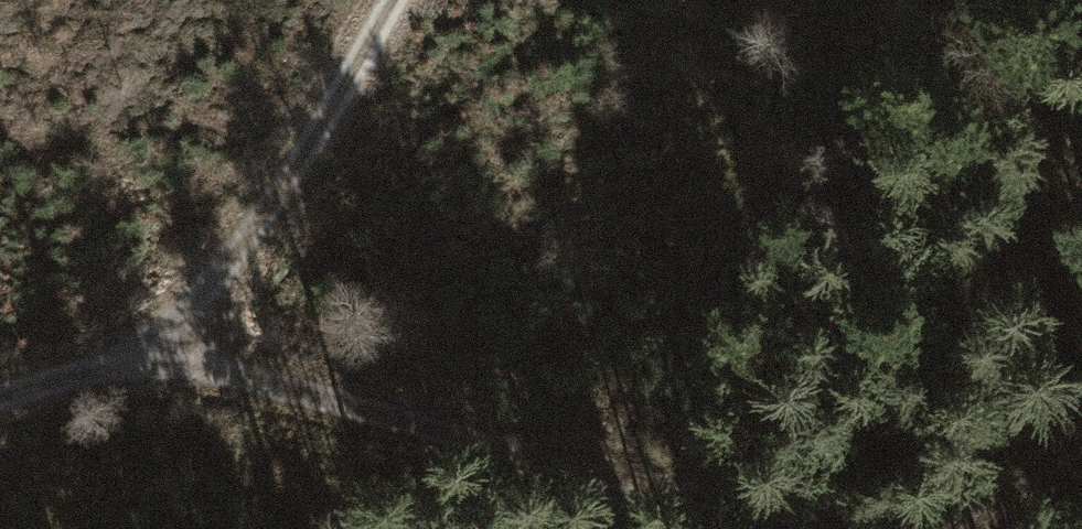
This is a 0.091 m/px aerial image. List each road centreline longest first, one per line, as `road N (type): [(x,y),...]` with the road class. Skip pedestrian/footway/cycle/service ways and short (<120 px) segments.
road 1 (track): [(168,355),(667,488),(914,528)]
road 2 (track): [(399,0),(168,355)]
road 3 (track): [(168,355),(0,399)]
road 4 (track): [(976,528),(1081,467)]

